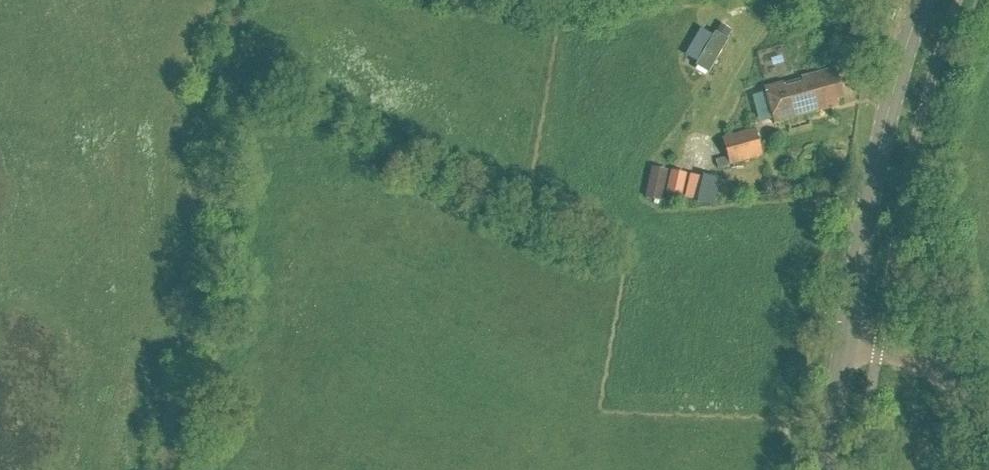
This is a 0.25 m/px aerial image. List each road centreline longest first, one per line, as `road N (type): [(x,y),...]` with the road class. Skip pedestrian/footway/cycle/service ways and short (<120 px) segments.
road 1 (secondary): [(843,354),(904,59),(925,0)]
road 2 (unclassified): [(988,469),(978,422),(944,382),(898,357),(843,354)]

